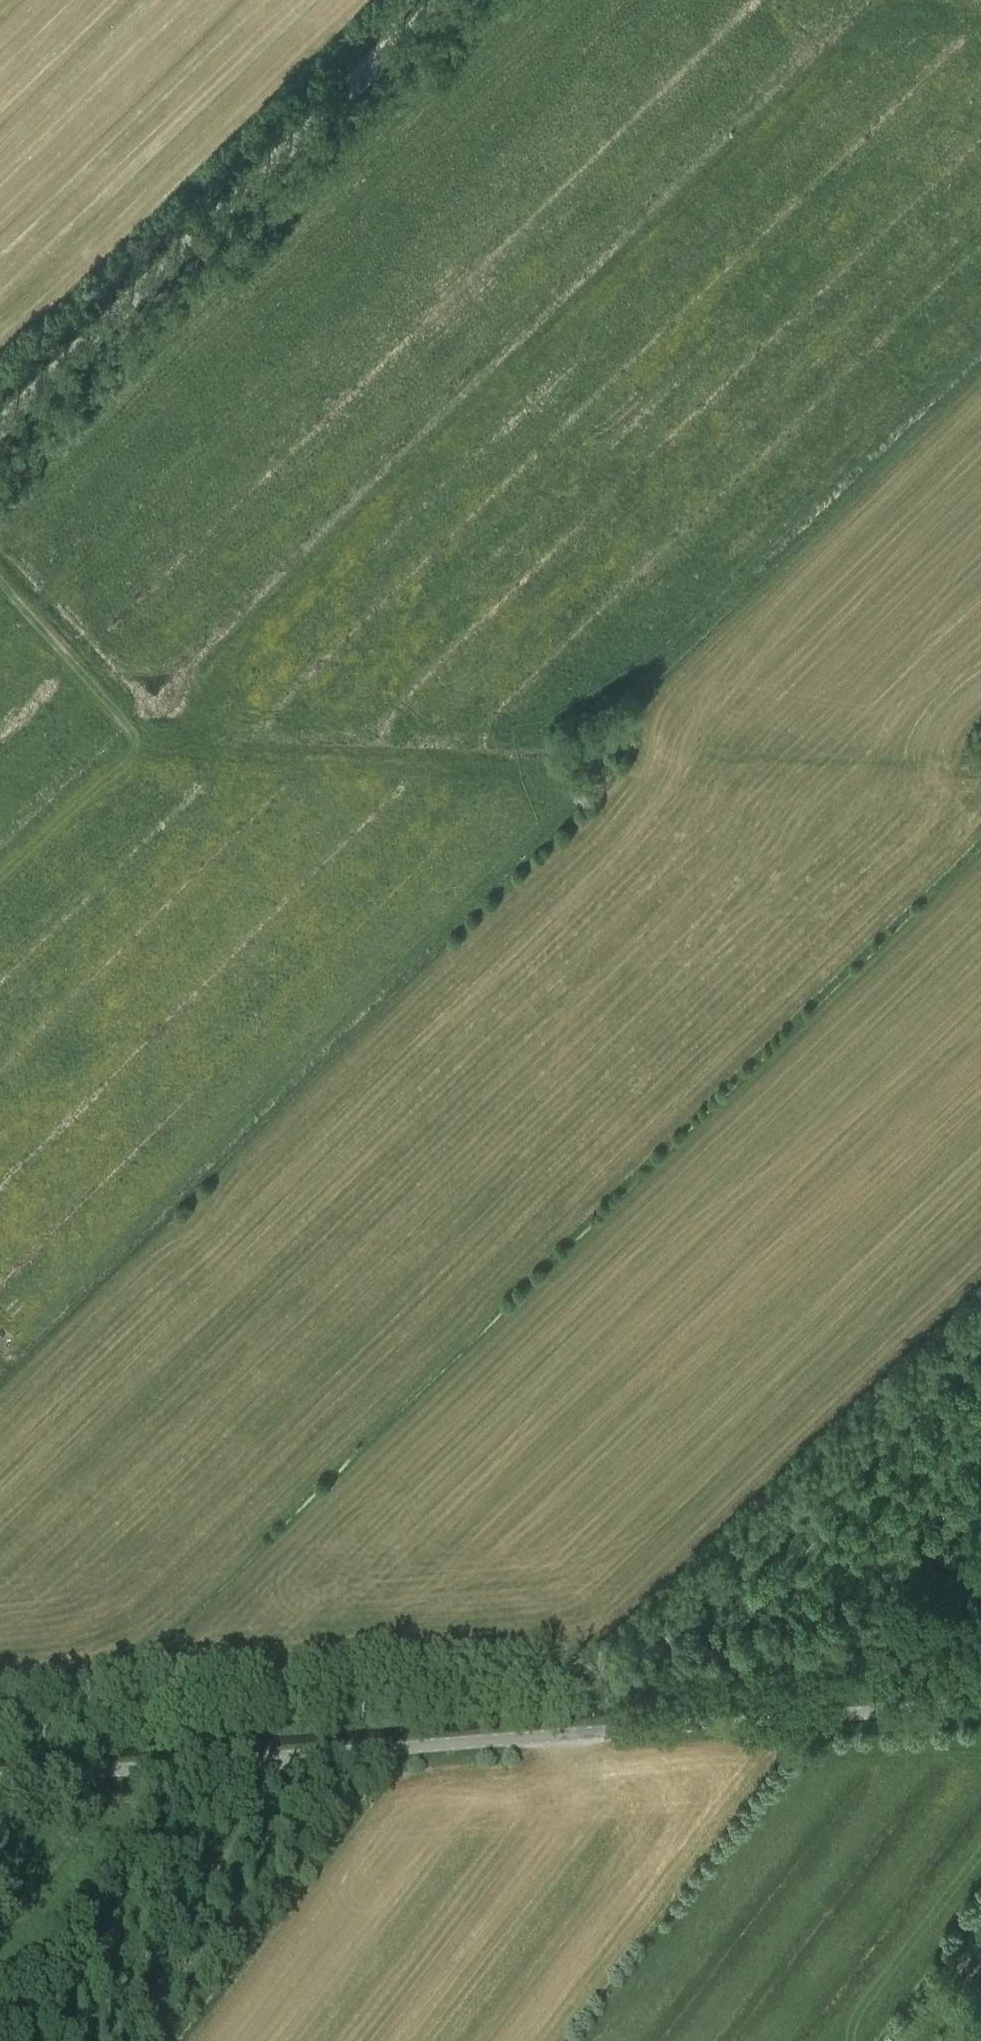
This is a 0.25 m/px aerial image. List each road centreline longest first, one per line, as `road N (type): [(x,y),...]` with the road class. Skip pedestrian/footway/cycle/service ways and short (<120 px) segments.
road 1 (unclassified): [(980,1706),(0,1778)]
road 2 (unclassified): [(0,424),(443,0)]

